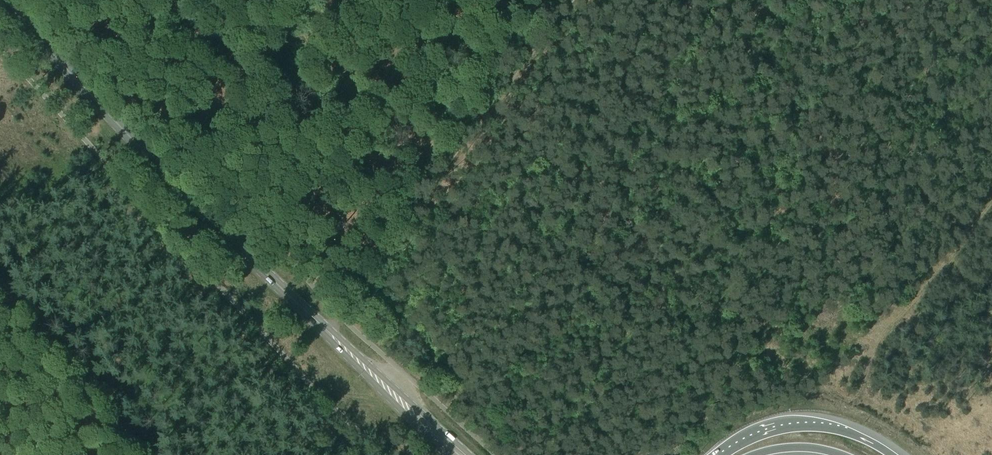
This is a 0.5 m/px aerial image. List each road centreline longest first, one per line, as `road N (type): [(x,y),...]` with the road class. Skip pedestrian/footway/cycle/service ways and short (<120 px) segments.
road 1 (primary): [(311,316),(3,0)]
road 2 (primary): [(469,454),(311,316)]
road 3 (primary): [(311,316),(446,454)]
road 4 (motorway): [(892,454),(808,423),(758,432),(718,454)]

